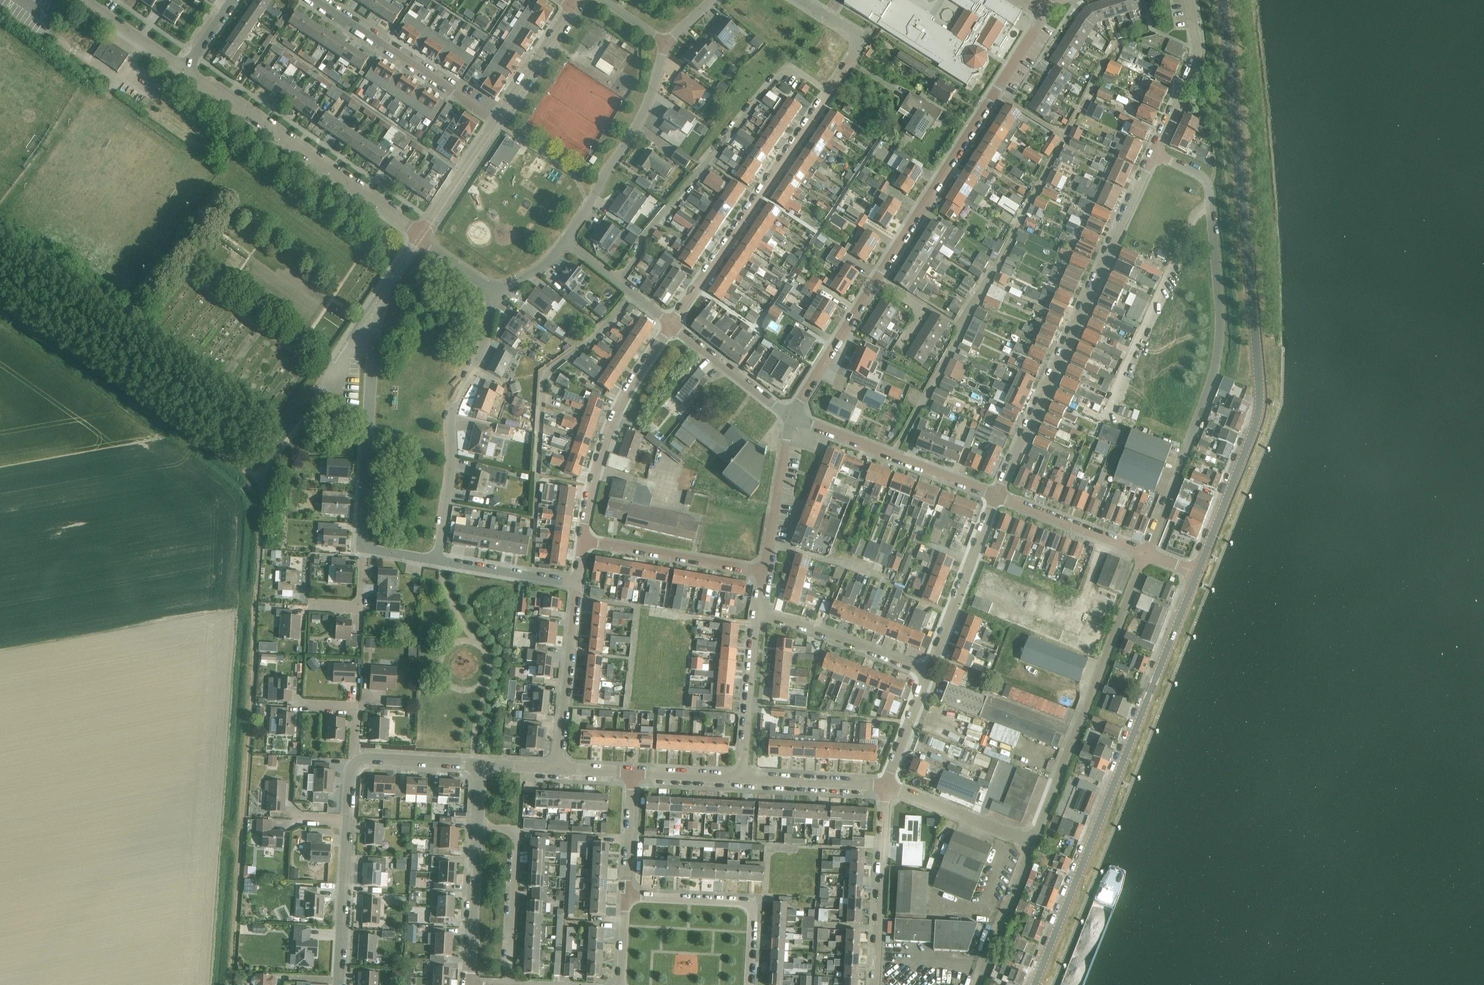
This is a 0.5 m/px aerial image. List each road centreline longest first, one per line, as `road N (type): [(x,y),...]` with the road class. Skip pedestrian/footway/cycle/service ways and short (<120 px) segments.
road 1 (residential): [(1197,575),(1260,406),(1220,0)]
road 2 (track): [(230,984),(266,471)]
road 3 (residential): [(791,417),(1042,9)]
road 4 (residential): [(1142,553),(1210,392),(1220,327),(1210,192),(1195,171),(1153,153)]
road 5 (residential): [(1035,984),(1197,575)]
road 6 (residential): [(828,18),(858,43),(670,327)]
road 7 (residential): [(996,496),(1153,153)]
road 8 (residential): [(364,547),(377,312),(420,235)]
road 9 (track): [(266,471),(243,470),(0,304)]
road 10 (residential): [(1030,844),(1142,553)]
road 11 (residential): [(420,235),(185,70)]
road 12 (residential): [(437,561),(452,415),(487,339),(491,290)]
road 13 (residential): [(670,327),(615,413),(583,541)]
road 14 (residential): [(567,240),(638,128),(666,42)]
road 15 (residential): [(996,496),(791,417)]
road 16 (residential): [(497,120),(313,0)]
road 17 (residential): [(749,984),(753,902),(626,897)]
road 18 (residential): [(876,984),(888,787)]
road 19 (track): [(266,471),(377,312)]
road 20 (residential): [(928,671),(996,496)]
road 21 (residential): [(578,584),(558,770)]
road 22 (residential): [(508,984),(516,836),(479,827)]
road 23 (residential): [(763,571),(583,541)]
road 24 (residential): [(928,671),(756,615)]
road 25 (residential): [(743,779),(756,615)]
road 26 (residential): [(1153,153),(1197,62),(1190,0)]
road 27 (residential): [(339,984),(348,821)]
road 28 (residential): [(470,984),(479,827)]
road 29 (residential): [(1142,553),(996,496)]
road 30 (residential): [(763,571),(791,417)]
road 31 (residential): [(888,787),(1030,844)]
road 32 (residential): [(791,417),(670,327)]
road 33 (residential): [(976,984),(1030,844)]
road 34 (residential): [(743,779),(888,787)]
road 35 (residential): [(578,584),(437,561)]
road 36 (residential): [(420,235),(497,120)]
road 37 (residential): [(497,120),(572,5)]
road 38 (residential): [(670,327),(567,240)]
road 39 (residential): [(626,897),(632,774)]
road 40 (residential): [(185,70),(84,0)]
road 41 (residential): [(888,787),(928,671)]
road 42 (residential): [(358,759),(480,766)]

